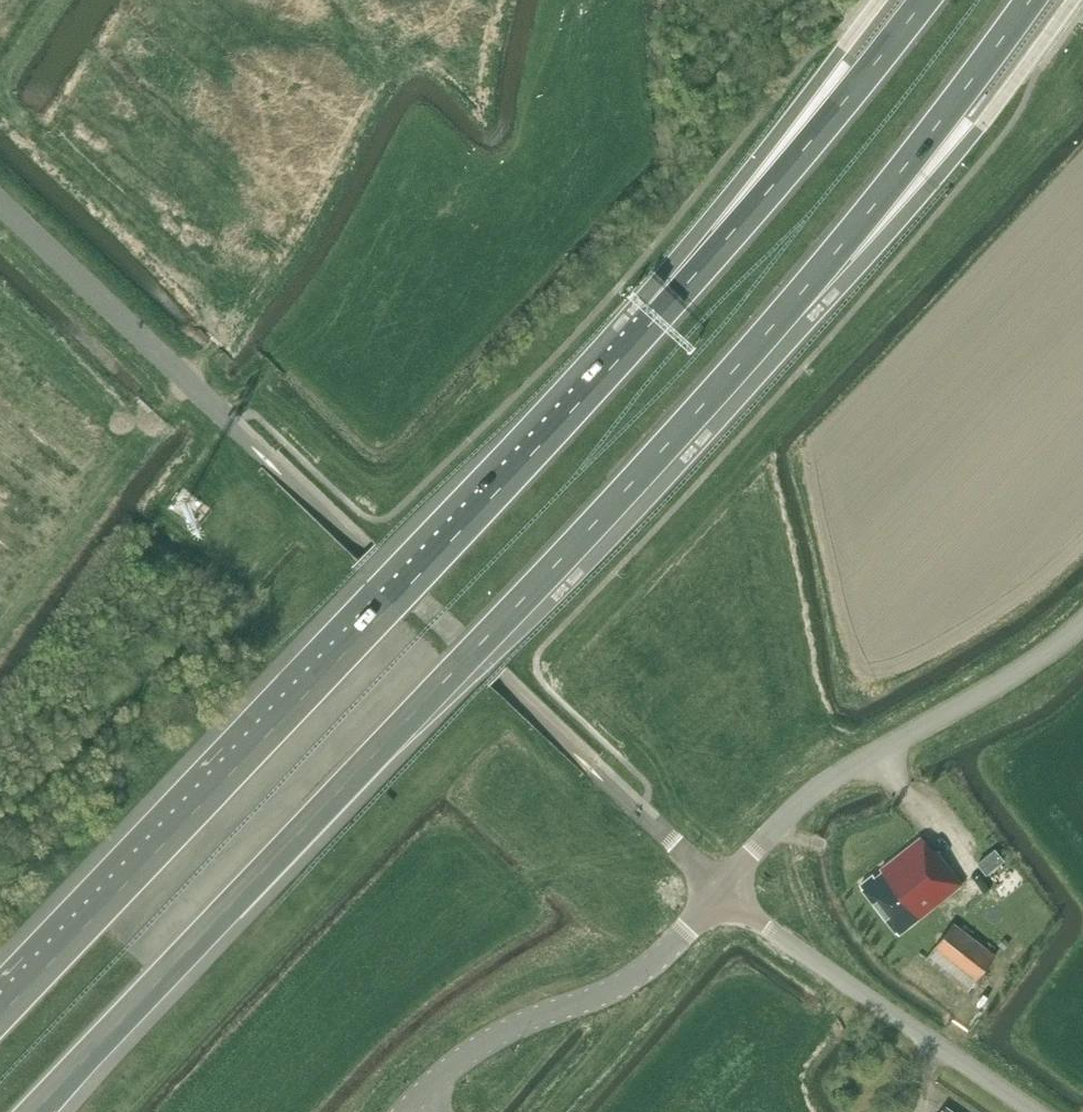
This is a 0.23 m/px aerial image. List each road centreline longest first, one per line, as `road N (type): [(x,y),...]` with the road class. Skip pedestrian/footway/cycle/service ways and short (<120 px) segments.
road 1 (trunk): [(33,1111),(696,412),(902,173),(1030,0)]
road 2 (trunk): [(924,0),(656,319),(0,1016)]
road 3 (tertiary): [(724,893),(813,792),(1031,665),(1082,624)]
road 4 (unclassified): [(1036,1111),(724,893)]
road 5 (tertiary): [(417,1099),(489,1039),(638,974),(724,893)]
road 6 (unclassified): [(234,424),(0,202)]

